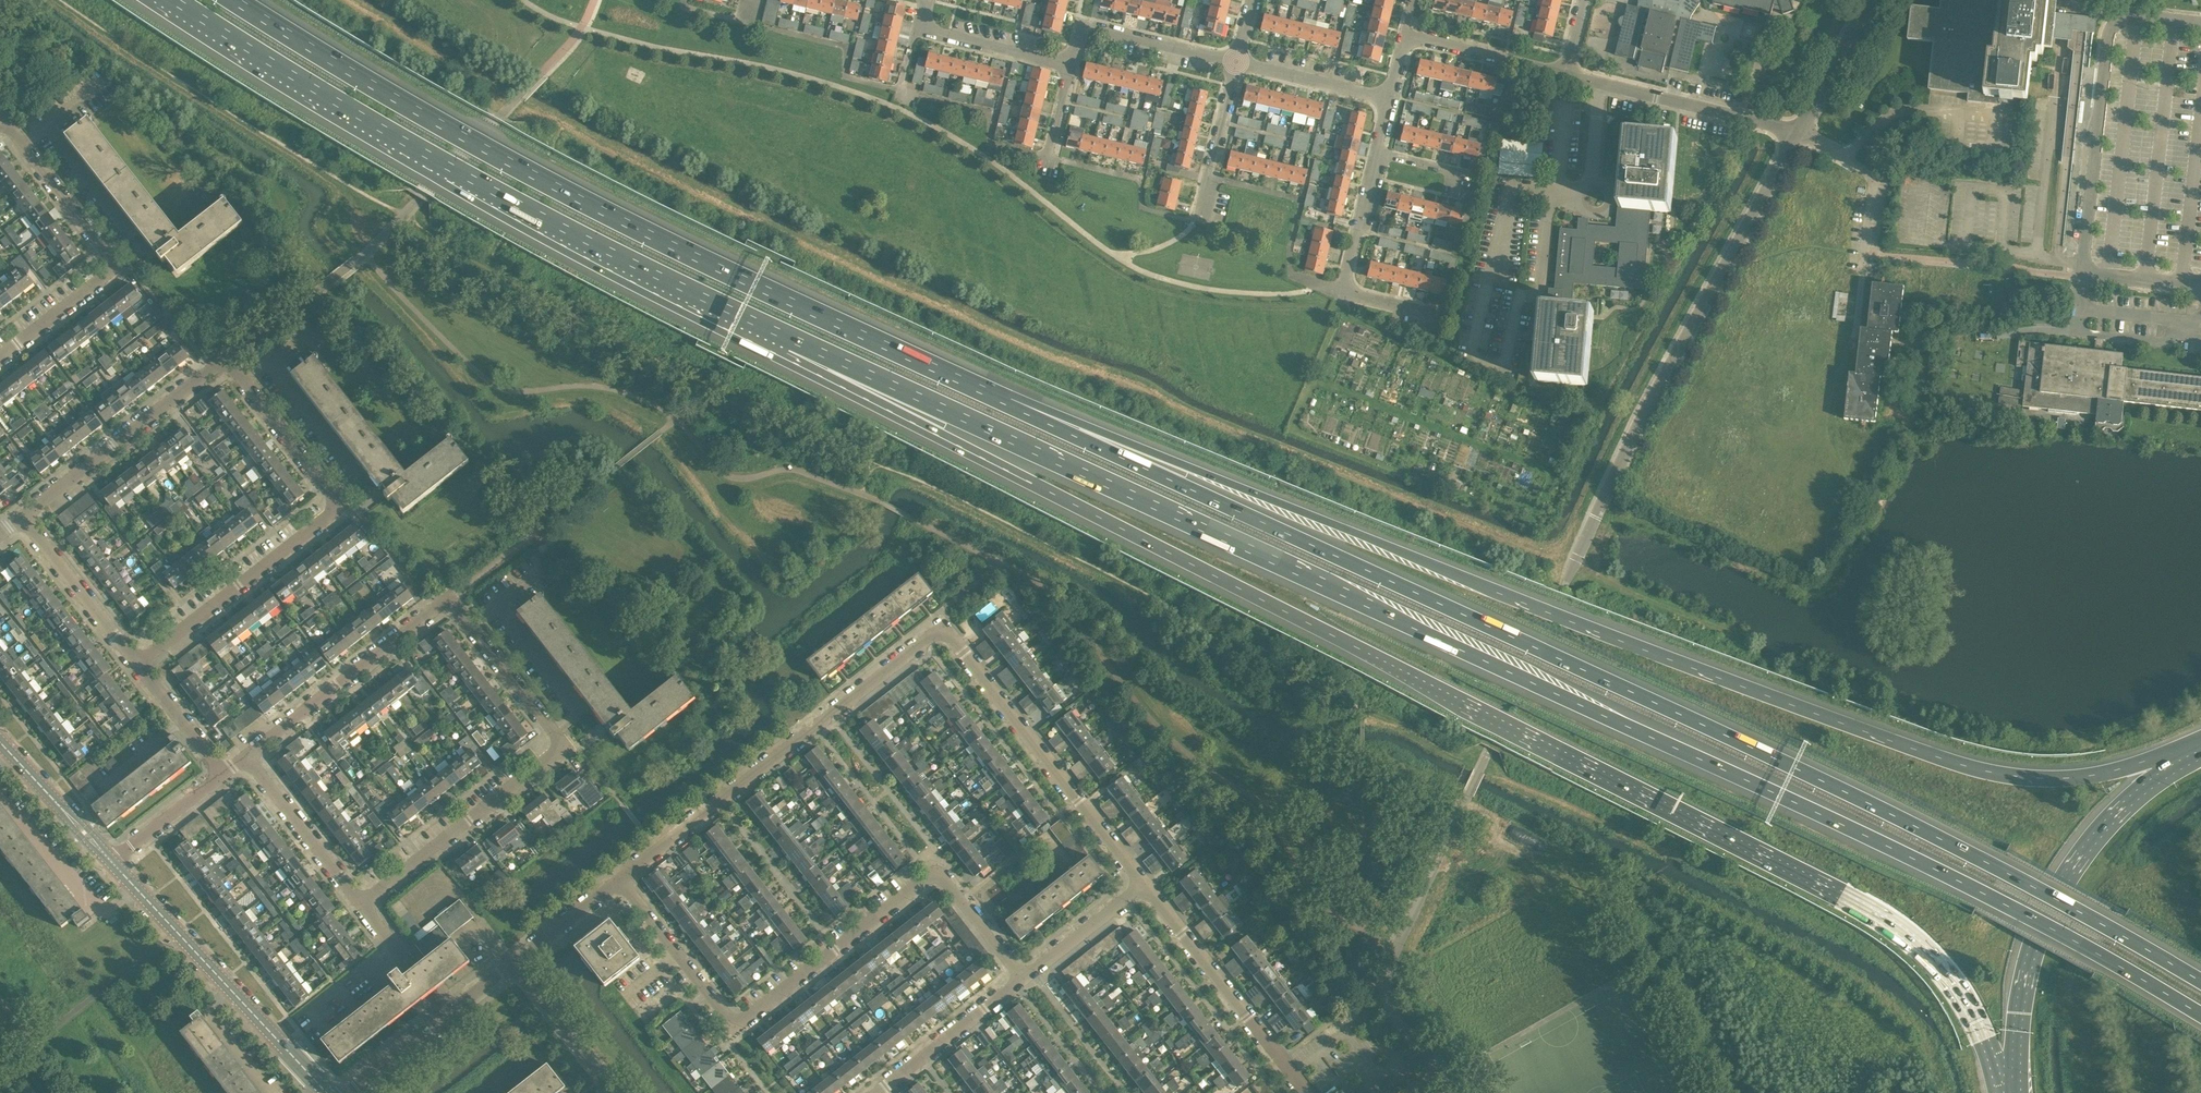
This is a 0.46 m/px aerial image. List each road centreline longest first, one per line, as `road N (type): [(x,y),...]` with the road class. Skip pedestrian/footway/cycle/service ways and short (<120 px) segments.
road 1 (motorway): [(793,341),(1868,836),(2200,1014)]
road 2 (motorway): [(793,341),(941,436),(1863,906),(1949,978),(2012,1092)]
road 3 (motorway): [(2200,981),(1892,814),(1008,402)]
road 4 (motorway): [(2168,759),(2039,776),(1968,764),(1008,402)]
road 5 (motorway): [(1008,402),(578,199),(235,0)]
road 6 (unclassified): [(1466,800),(1635,433),(1798,133)]
road 7 (motorway): [(175,0),(458,172),(793,341)]
road 8 (residential): [(361,903),(558,745),(450,594)]
road 9 (residential): [(136,662),(337,503),(335,491),(225,365)]
road 10 (residential): [(621,880),(940,631)]
road 11 (trunk): [(2168,759),(2090,842),(2047,911),(2025,979),(2013,1092)]
road 12 (residential): [(1143,882),(940,631)]
road 13 (tertiary): [(327,1092),(109,858)]
road 14 (residential): [(0,357),(101,279),(107,265),(104,251),(0,127)]
road 15 (unclassified): [(1466,800),(1385,980),(1386,1002),(1440,1070)]
road 16 (residential): [(1306,1092),(1143,882)]
road 17 (residential): [(243,756),(450,594)]
road 18 (residential): [(726,1016),(746,1017),(936,876)]
road 19 (residential): [(20,517),(225,365)]
road 20 (residential): [(1856,335),(1872,184),(1798,133)]
road 21 (residential): [(1798,133),(1564,73)]
road 22 (residential): [(1236,61),(1090,24),(1074,62)]
road 23 (residential): [(361,903),(243,756)]
road 24 (residential): [(136,662),(20,517)]
road 25 (residential): [(875,1092),(1021,978)]
road 26 (residential): [(726,1016),(621,880)]
road 27 (residential): [(616,1092),(514,962)]
road 28 (residential): [(1194,220),(1236,61)]
road 29 (residential): [(1564,73),(1404,36)]
road 30 (residential): [(1074,62),(916,25)]
road 31 (tertiary): [(109,858),(0,742)]
road 32 (residential): [(1390,97),(1236,61)]
road 33 (residential): [(1021,978),(1143,882)]
road 34 (unclassified): [(1798,133),(1867,0)]
road 35 (residential): [(445,1017),(361,903)]
road 36 (residential): [(109,858),(221,772)]
road 37 (residential): [(1342,290),(1378,154)]
road 38 (residential): [(221,772),(136,662)]
road 39 (residential): [(514,962),(621,880)]
road 40 (residential): [(1021,978),(936,876)]
road 41 (residential): [(351,1092),(445,1017)]

